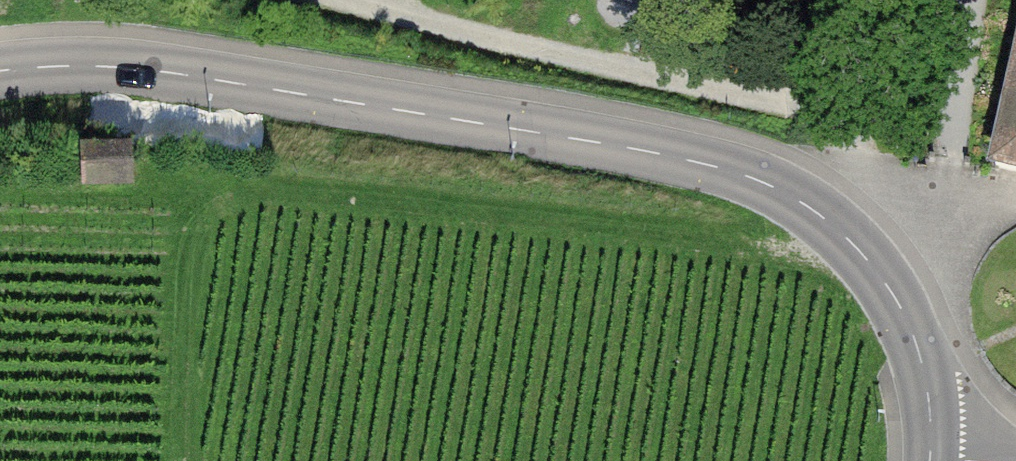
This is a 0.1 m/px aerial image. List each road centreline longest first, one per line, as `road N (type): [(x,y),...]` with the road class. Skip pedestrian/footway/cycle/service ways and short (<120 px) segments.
road 1 (residential): [(929,455),(921,367),(900,308),(834,223),(771,186),(602,141),(154,69),(0,70)]
road 2 (track): [(392,11),(824,113),(846,126),(854,149),(949,202)]

